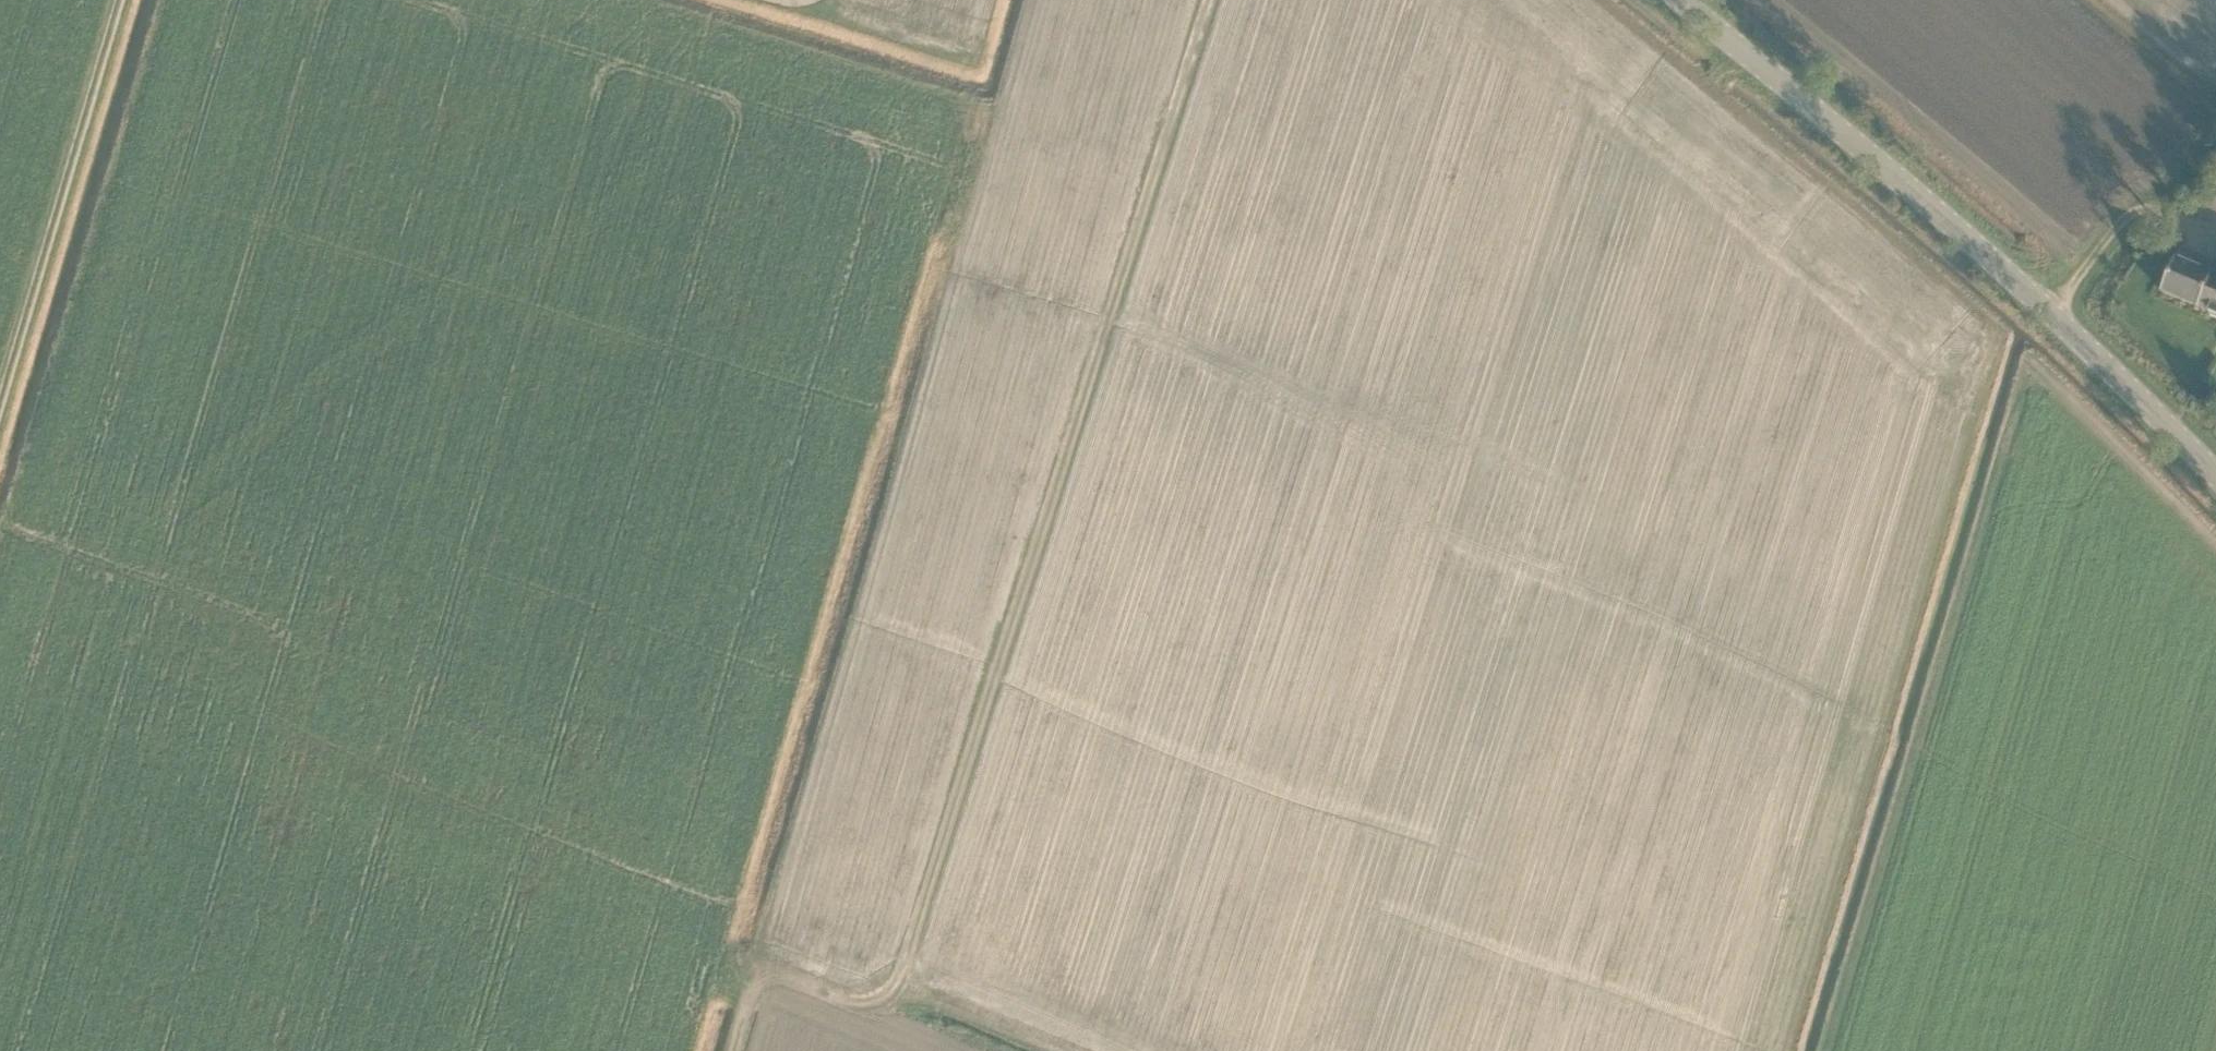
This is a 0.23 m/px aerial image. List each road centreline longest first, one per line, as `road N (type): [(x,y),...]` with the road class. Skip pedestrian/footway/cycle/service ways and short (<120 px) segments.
road 1 (tertiary): [(2215,472),(2050,313),(1680,0)]

